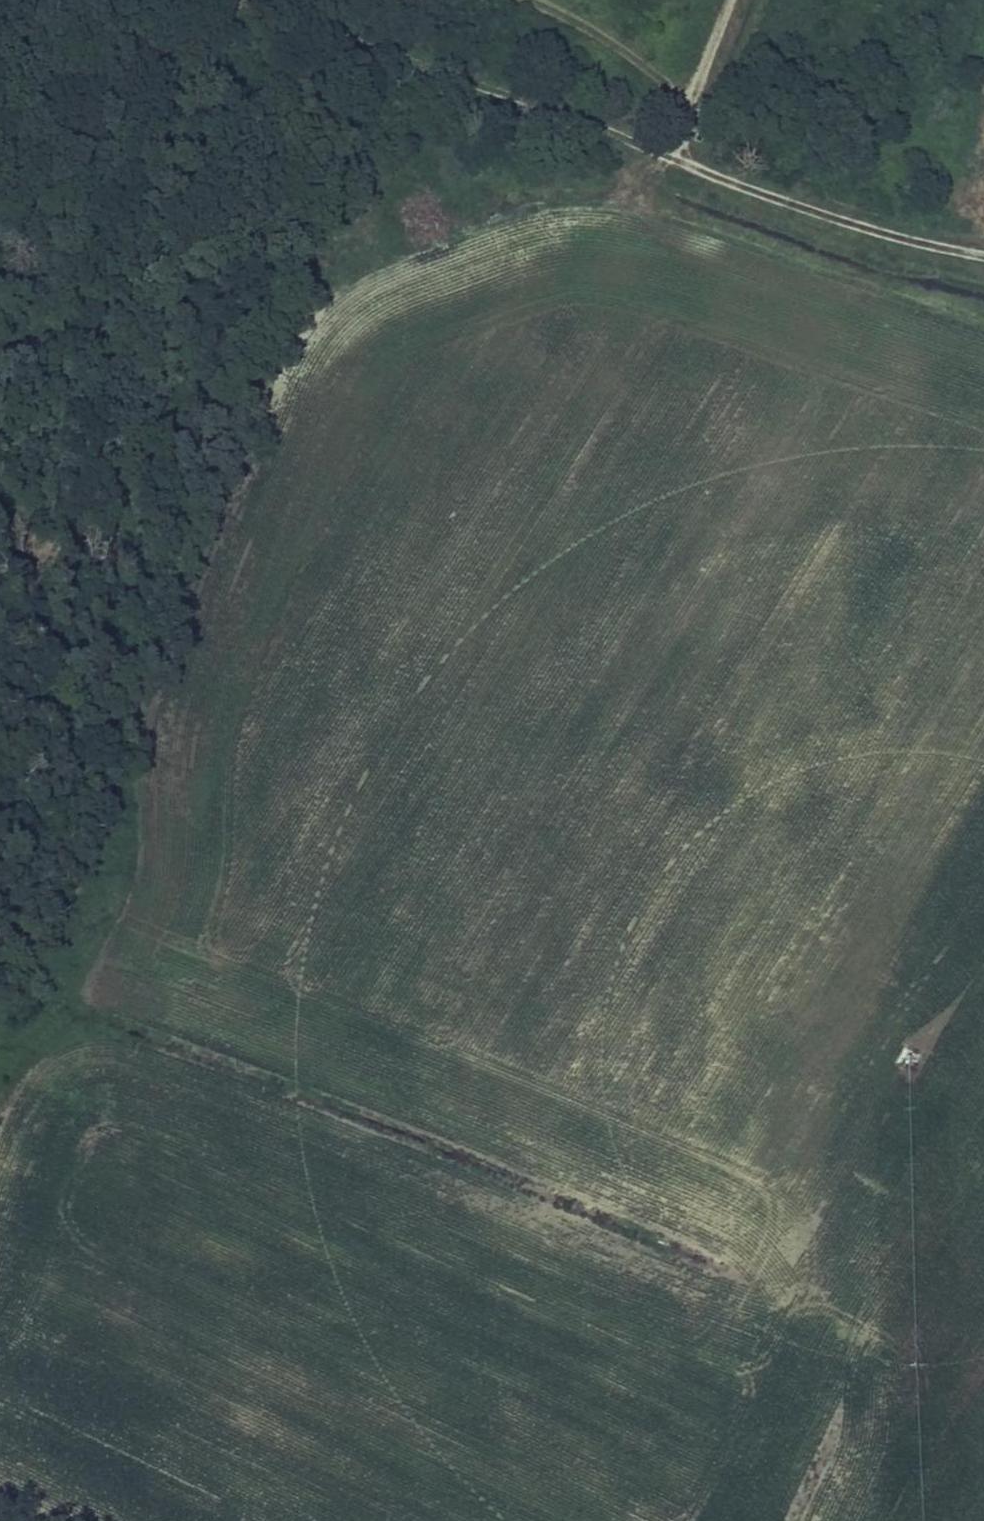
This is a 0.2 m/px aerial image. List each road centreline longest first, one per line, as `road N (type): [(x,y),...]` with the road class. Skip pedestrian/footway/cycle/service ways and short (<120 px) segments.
road 1 (track): [(225,0),(550,106),(774,199),(983,255)]
road 2 (track): [(732,0),(675,161)]

